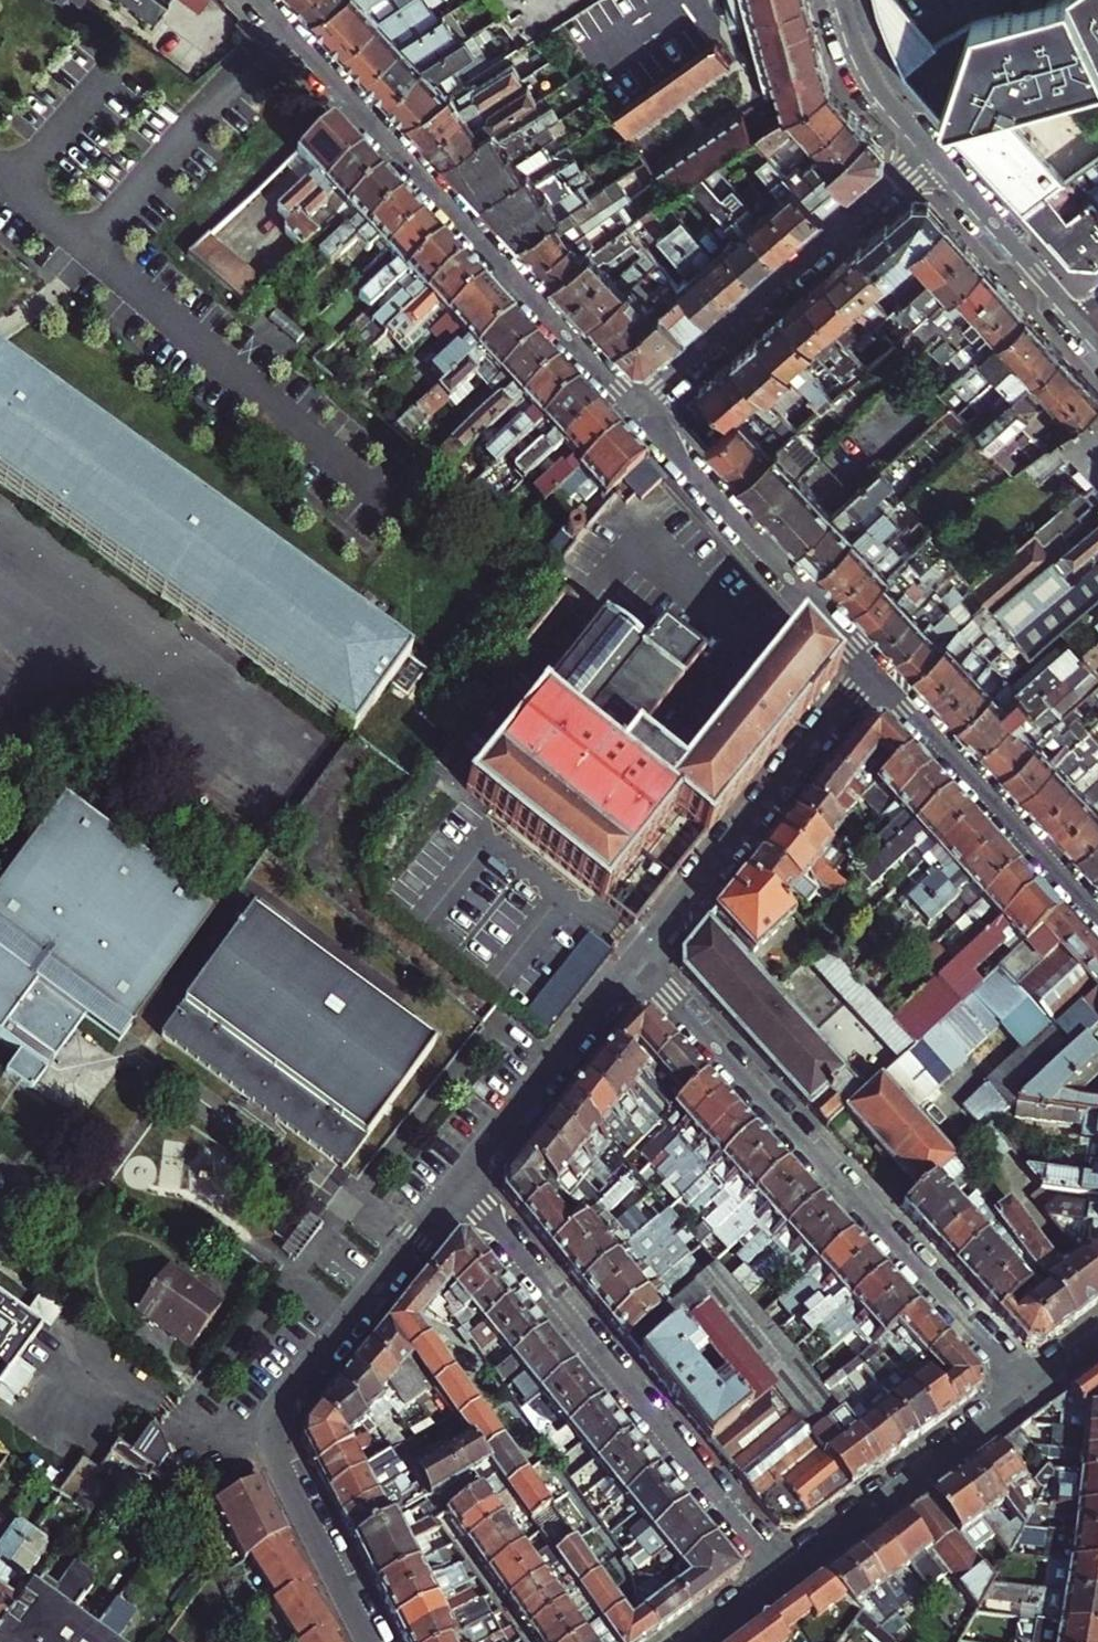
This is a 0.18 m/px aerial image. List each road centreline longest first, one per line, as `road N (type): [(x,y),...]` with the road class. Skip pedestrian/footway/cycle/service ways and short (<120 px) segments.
road 1 (residential): [(1027,1388),(636,964)]
road 2 (residential): [(262,0),(636,408)]
road 3 (residential): [(463,1178),(283,1402),(273,1426),(281,1469),(371,1641)]
road 4 (residential): [(463,1178),(782,1574)]
road 5 (residential): [(636,408),(932,151)]
road 6 (residential): [(871,664),(636,964)]
road 7 (residential): [(636,408),(871,664)]
road 8 (residential): [(871,664),(1097,912)]
road 9 (residential): [(1027,1388),(782,1574)]
road 10 (residential): [(636,964),(463,1178)]
road 11 (residential): [(932,151),(1080,318)]
road 12 (residential): [(843,0),(866,71),(932,151)]

